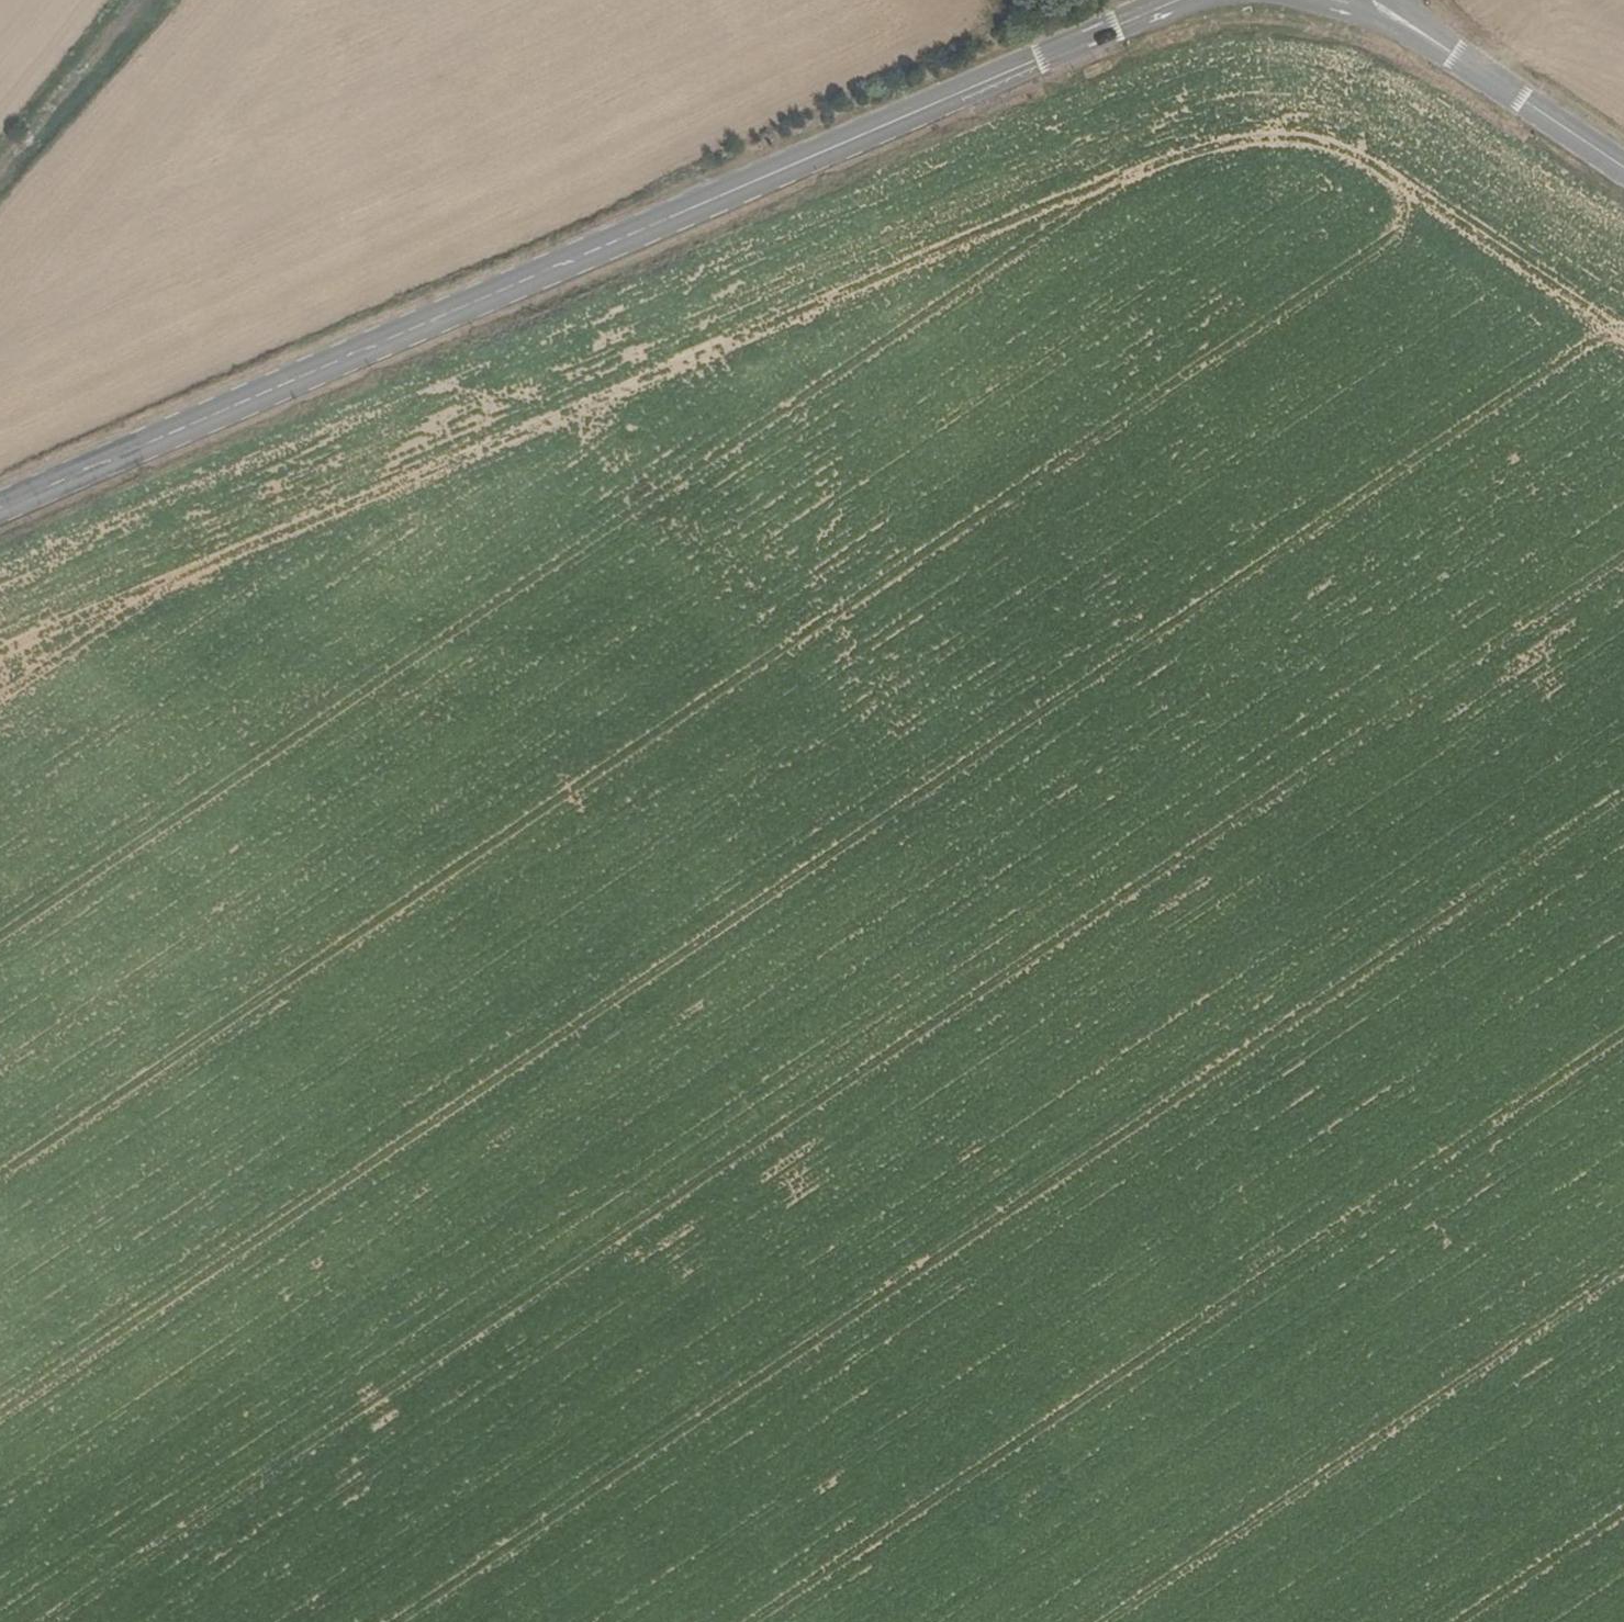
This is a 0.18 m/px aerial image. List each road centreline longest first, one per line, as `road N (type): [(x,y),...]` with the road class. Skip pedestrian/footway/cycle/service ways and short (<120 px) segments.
road 1 (tertiary): [(0,508),(1181,0)]
road 2 (tertiary): [(1373,0),(1623,167)]
road 3 (track): [(0,159),(133,0)]

